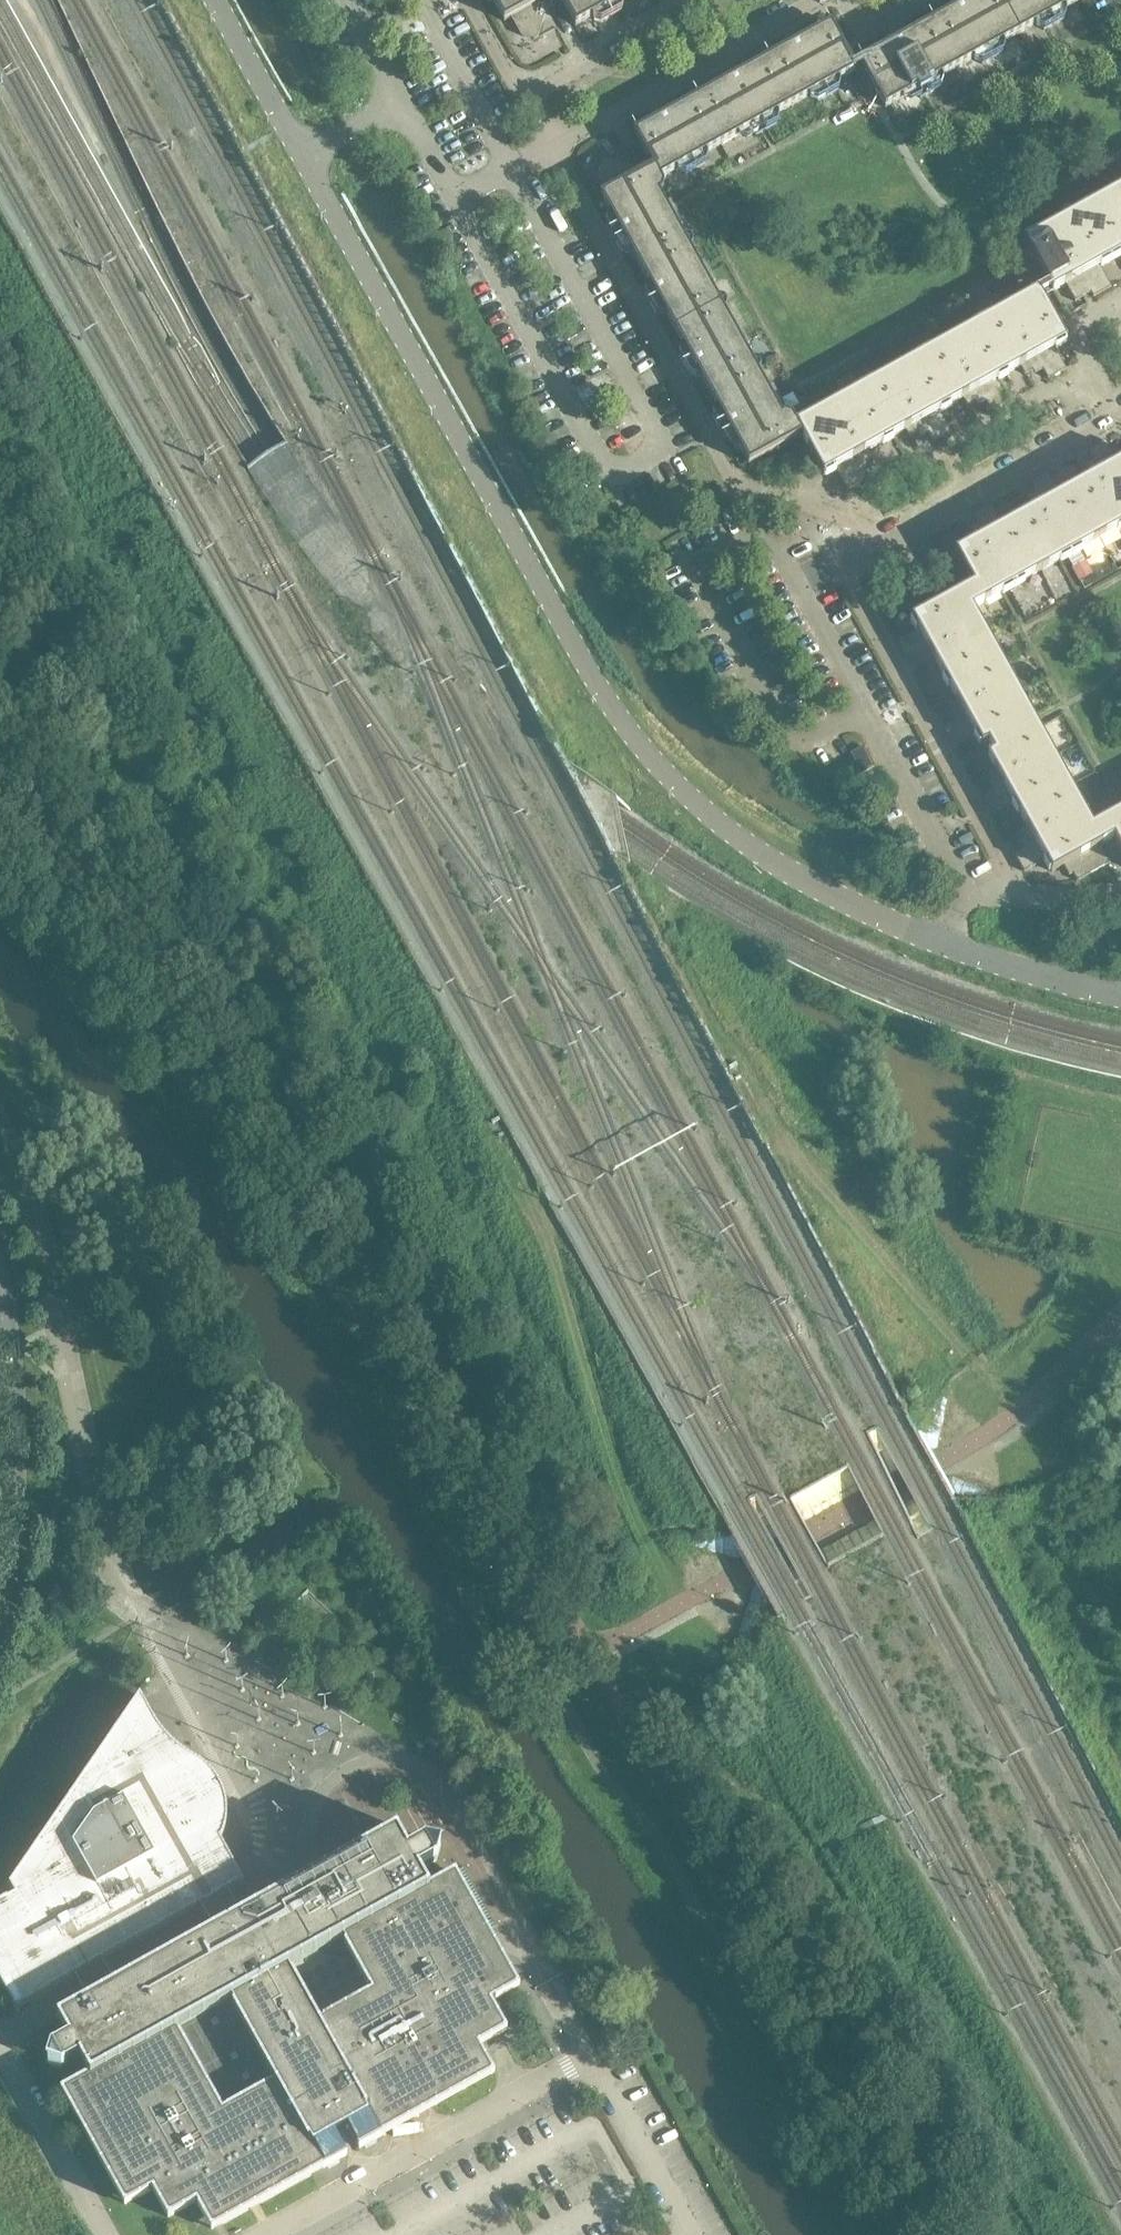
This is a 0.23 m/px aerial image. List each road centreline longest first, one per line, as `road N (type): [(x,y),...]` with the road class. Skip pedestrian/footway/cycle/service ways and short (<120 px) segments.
road 1 (residential): [(305,155),(619,722),(730,832),(794,875),(949,946)]
road 2 (residential): [(868,531),(734,476),(552,149)]
road 3 (residential): [(1008,899),(1005,871),(862,611),(853,566),(868,531)]
road 4 (residential): [(552,149),(821,0)]
road 5 (residential): [(868,531),(905,534),(1120,414)]
road 6 (residential): [(371,119),(401,103),(458,199),(552,149)]
road 7 (unclassified): [(0,1556),(10,1406),(0,1310)]
road 8 (residential): [(217,0),(305,155)]
road 9 (residential): [(949,946),(1120,994)]
road 10 (residential): [(552,149),(533,96),(514,83),(469,0)]

